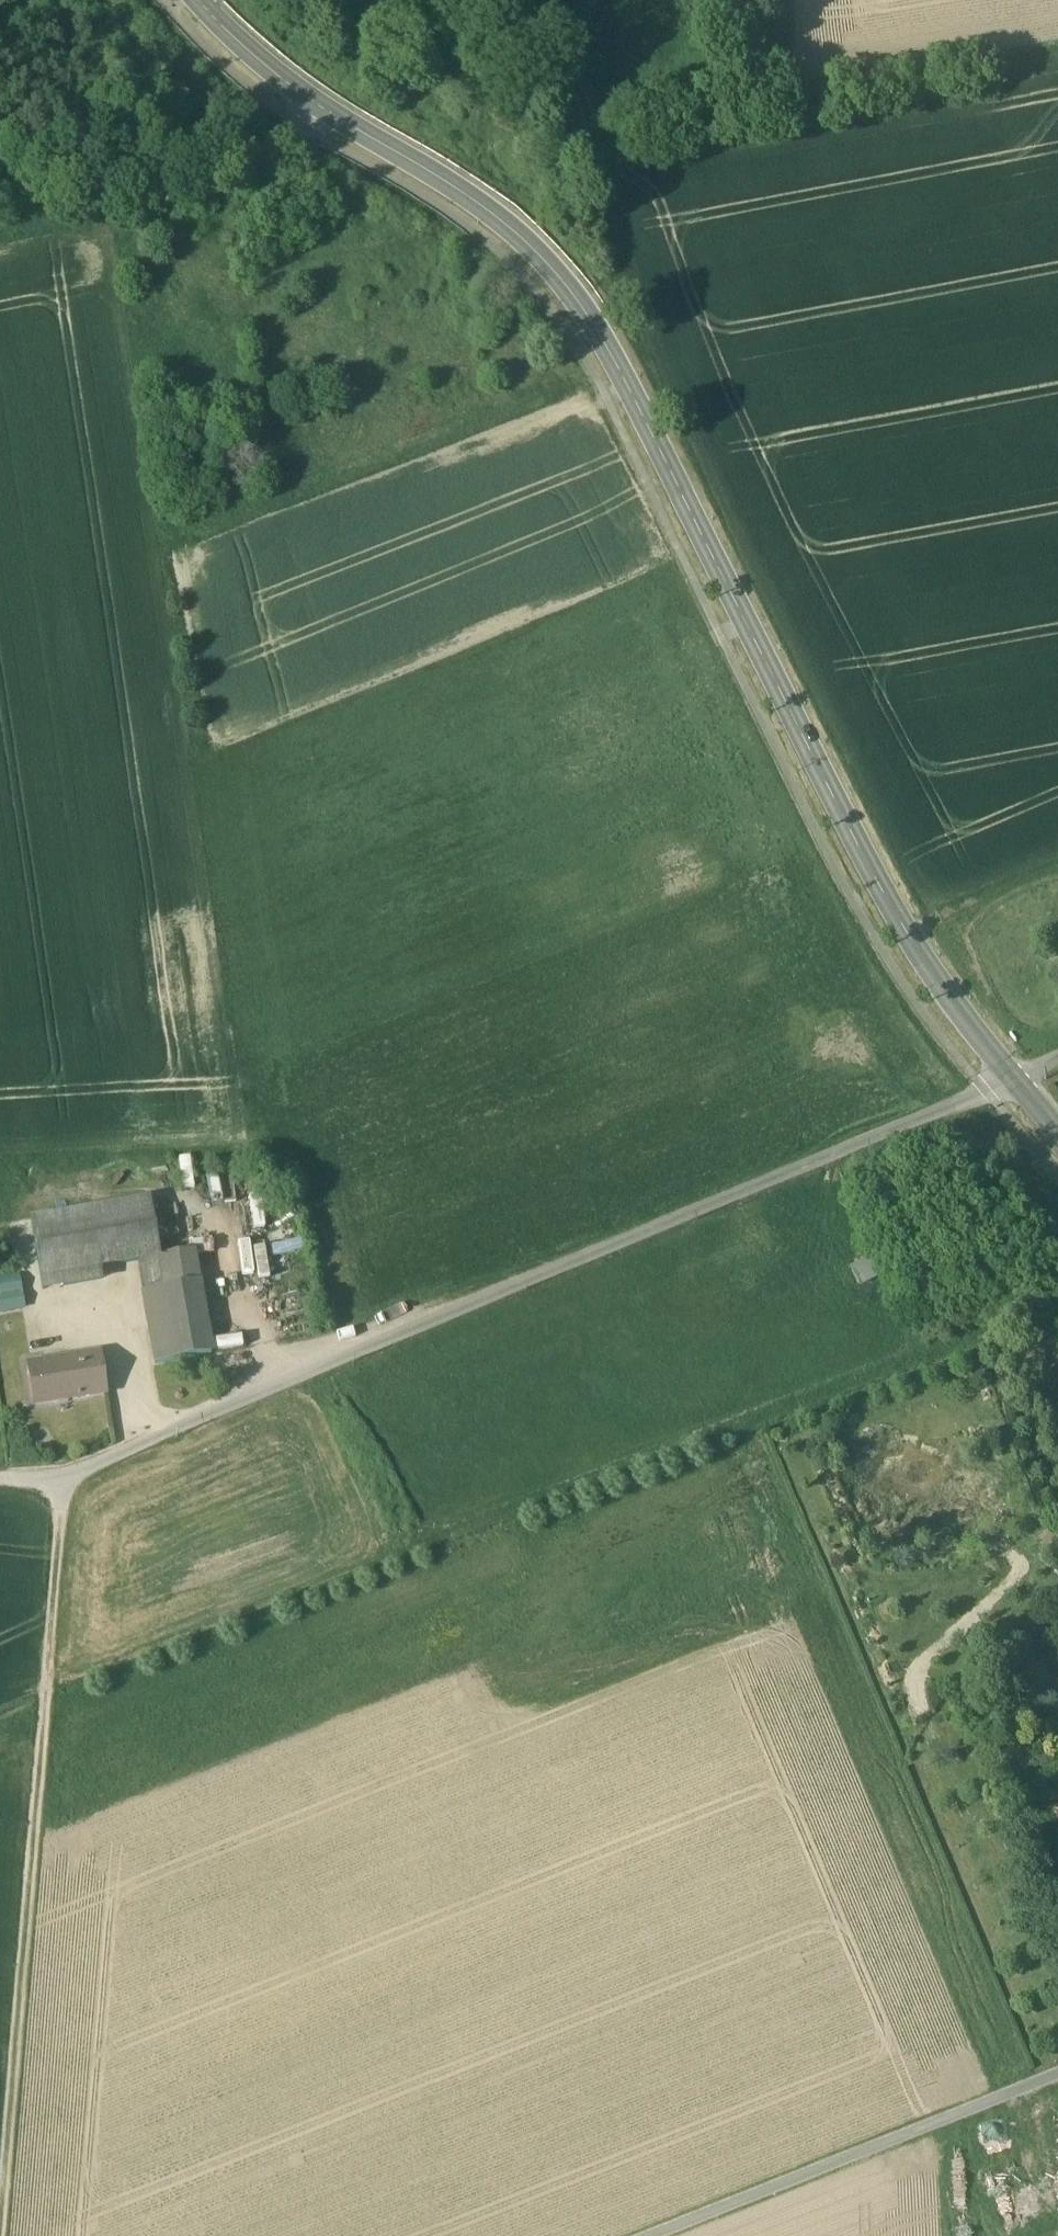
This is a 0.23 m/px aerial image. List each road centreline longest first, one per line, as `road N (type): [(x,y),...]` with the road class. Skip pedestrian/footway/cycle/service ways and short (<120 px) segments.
road 1 (secondary): [(1007,1080),(948,1003),(767,689),(659,451),(565,286),(506,226),(298,95),(193,0)]
road 2 (track): [(1007,1080),(52,1491)]
road 3 (track): [(52,1491),(0,2159)]
road 4 (unclassified): [(1057,2072),(648,2235)]

